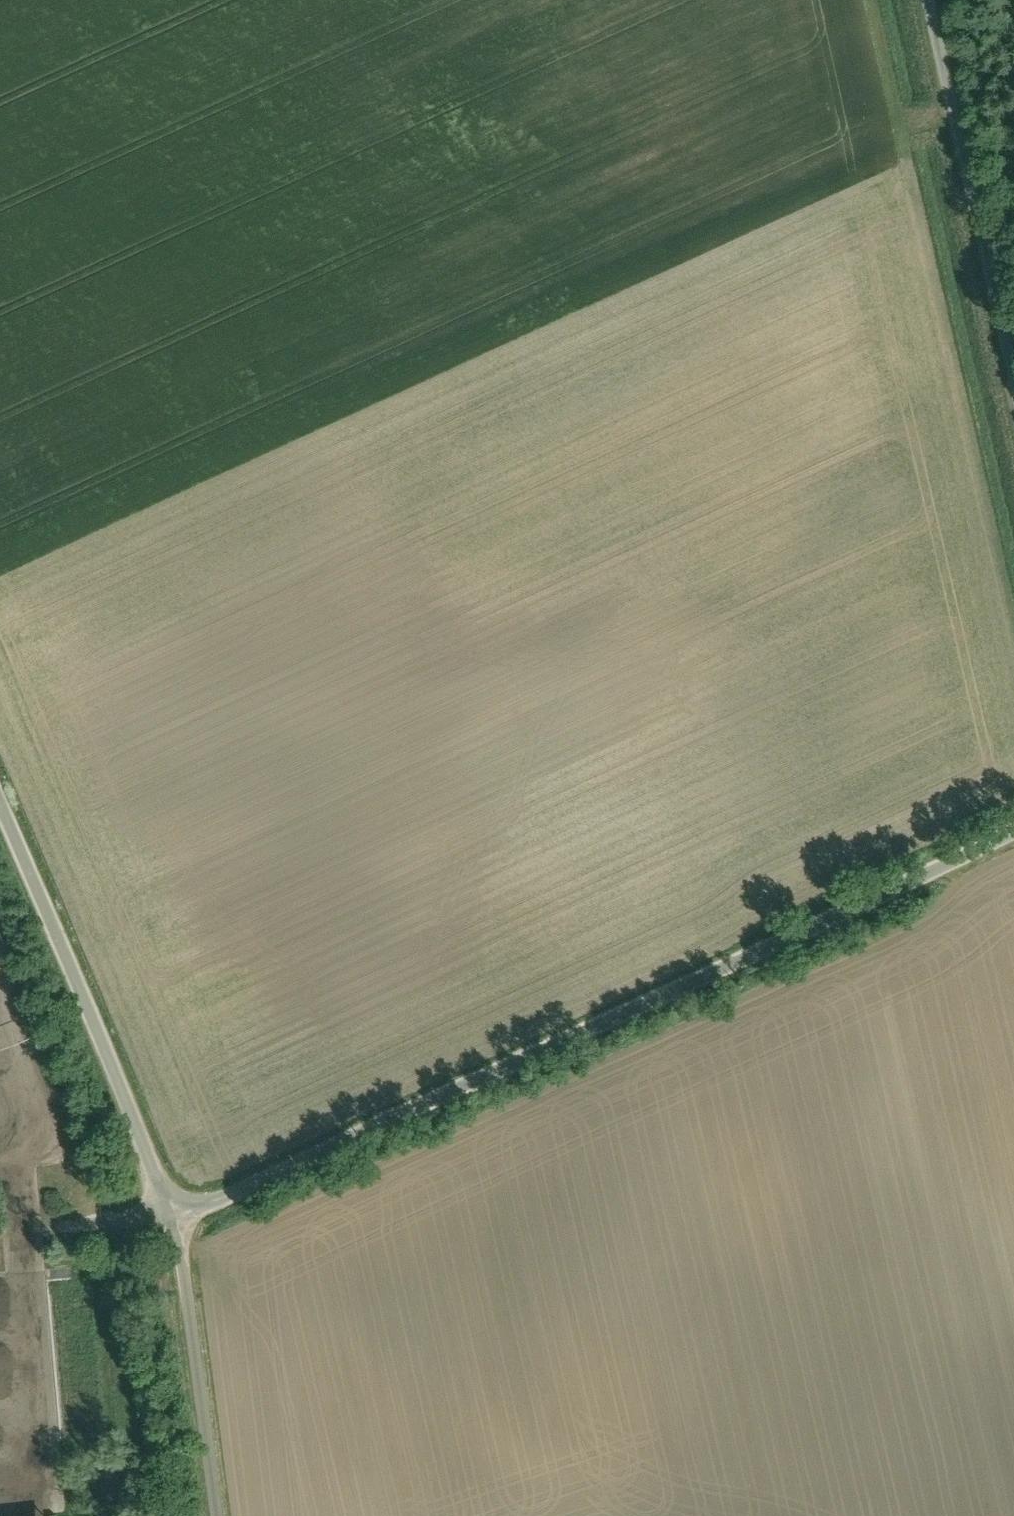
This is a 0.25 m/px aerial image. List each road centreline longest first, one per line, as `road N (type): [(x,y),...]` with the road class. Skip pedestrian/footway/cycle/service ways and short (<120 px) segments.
road 1 (residential): [(1013,829),(893,894),(211,1208),(173,1218)]
road 2 (unclassified): [(173,1218),(0,816)]
road 3 (unclassified): [(1013,385),(927,0)]
road 4 (unclassified): [(214,1515),(173,1218)]

